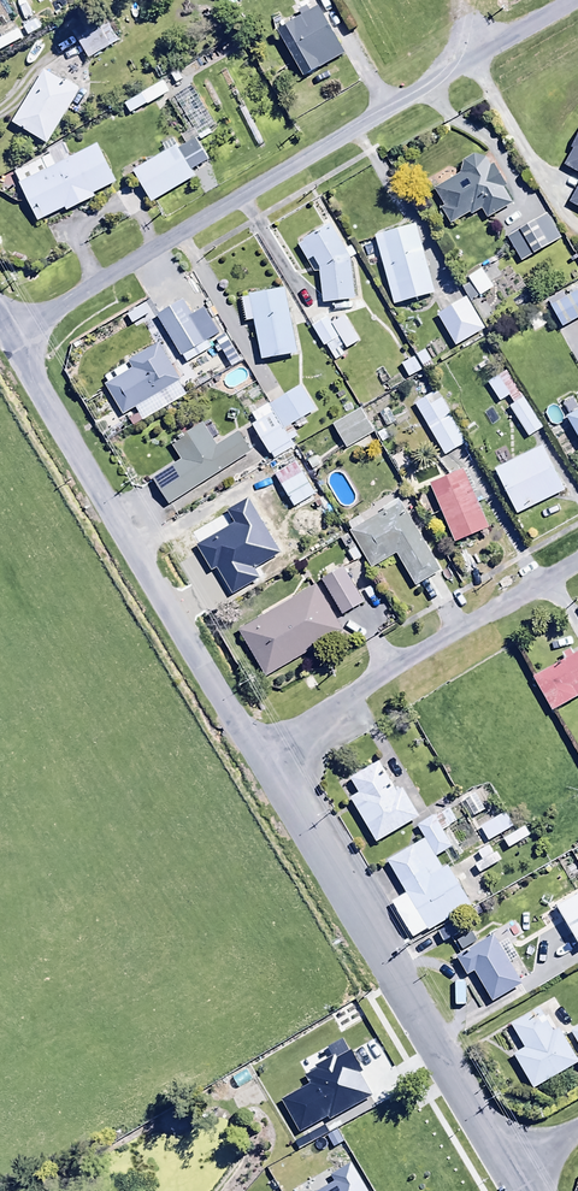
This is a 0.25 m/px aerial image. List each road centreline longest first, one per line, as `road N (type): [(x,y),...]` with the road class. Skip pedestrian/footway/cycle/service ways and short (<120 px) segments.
road 1 (residential): [(6,338),(576,0)]
road 2 (unclassified): [(254,755),(6,338)]
road 3 (unclassified): [(500,1169),(254,755)]
road 4 (residential): [(577,554),(254,755)]

